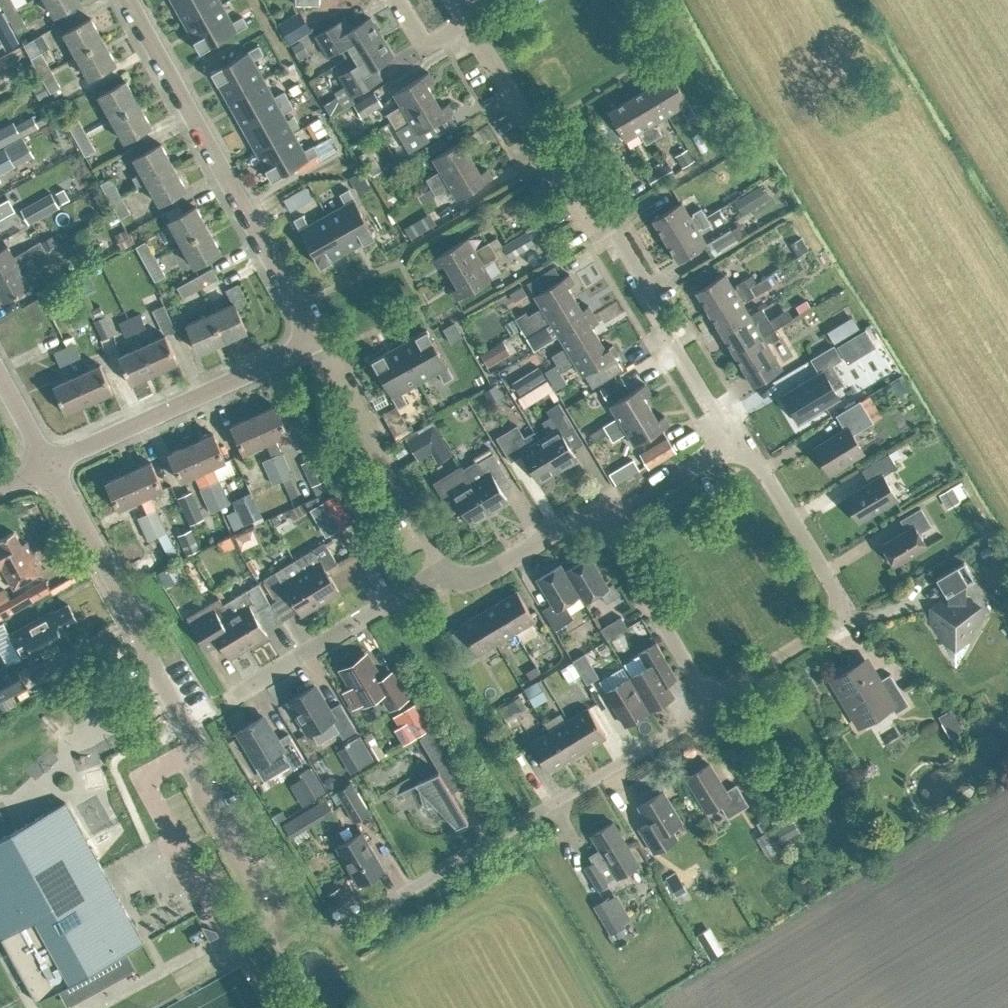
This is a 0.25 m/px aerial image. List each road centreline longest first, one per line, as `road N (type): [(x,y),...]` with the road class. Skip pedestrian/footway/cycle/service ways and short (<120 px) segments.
road 1 (residential): [(738,432),(614,233),(590,227),(459,0)]
road 2 (residential): [(255,900),(203,800),(205,755),(48,463)]
road 3 (residential): [(318,340),(127,0)]
road 4 (residential): [(391,897),(697,718),(712,701)]
road 5 (residential): [(712,701),(829,628),(841,610),(738,432)]
road 6 (residential): [(48,463),(318,340)]
road 7 (residential): [(446,570),(318,340)]
road 8 (residential): [(231,695),(446,570)]
road 9 (residential): [(712,701),(596,513)]
road 10 (residential): [(596,513),(473,582),(446,570)]
road 11 (residential): [(738,432),(596,513)]

